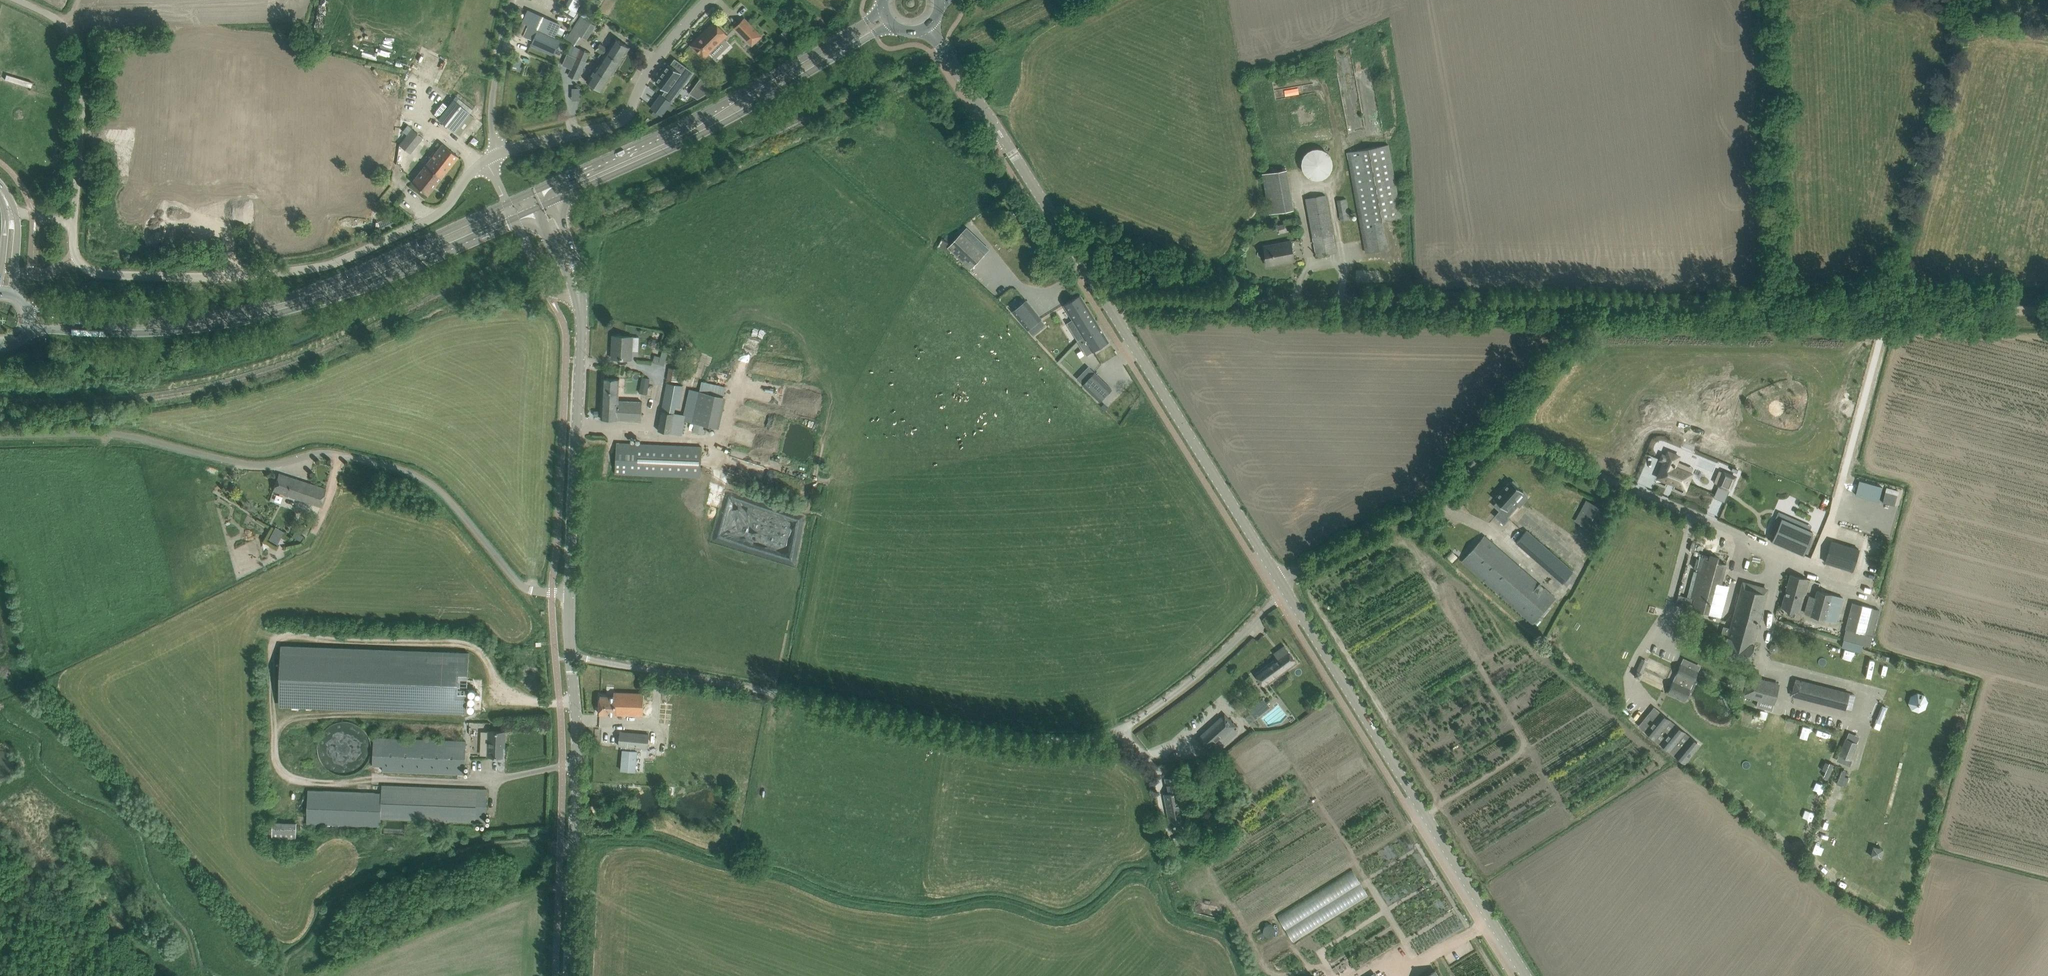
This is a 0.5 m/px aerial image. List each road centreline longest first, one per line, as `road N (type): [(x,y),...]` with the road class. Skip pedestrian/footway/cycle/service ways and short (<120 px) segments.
road 1 (track): [(1364,303),(2047,313)]
road 2 (unclassified): [(570,594),(522,587),(432,485),(372,461),(322,452),(273,465),(240,462),(116,432),(0,435)]
road 3 (residential): [(1780,557),(1505,437),(1489,442),(1425,514),(1369,532),(1280,581)]
road 4 (unclassified): [(1117,730),(1071,741),(1002,738),(571,657)]
road 5 (secondary): [(25,331),(175,331),(265,316),(515,219)]
road 6 (secondary): [(507,204),(330,282),(235,311),(121,321),(28,314)]
road 7 (unclassified): [(486,160),(434,216),(329,265),(295,271),(93,272),(75,256),(74,218)]
road 8 (tertiary): [(1526,975),(1285,590)]
road 9 (secondary): [(544,206),(696,137),(893,26)]
road 10 (secondary): [(884,11),(680,126),(537,191)]
road 11 (tertiary): [(1108,305),(929,26)]
road 12 (tertiary): [(1280,581),(1108,305)]
road 13 (tertiary): [(570,975),(577,768),(571,657)]
road 14 (tertiary): [(570,594),(579,296)]
road 15 (unclassified): [(499,152),(623,121),(659,57),(708,0)]
road 16 (unclassified): [(1108,305),(1364,303)]
road 17 (unclassified): [(74,218),(82,51),(64,24),(17,0)]
road 18 (track): [(1831,526),(1885,312)]
road 19 (unclassified): [(1285,590),(1185,685),(1117,730)]
road 20 (residential): [(1780,557),(1816,567),(1831,526),(1872,539),(1873,555),(1842,623)]
road 21 (residential): [(499,152),(491,105),(511,0)]

